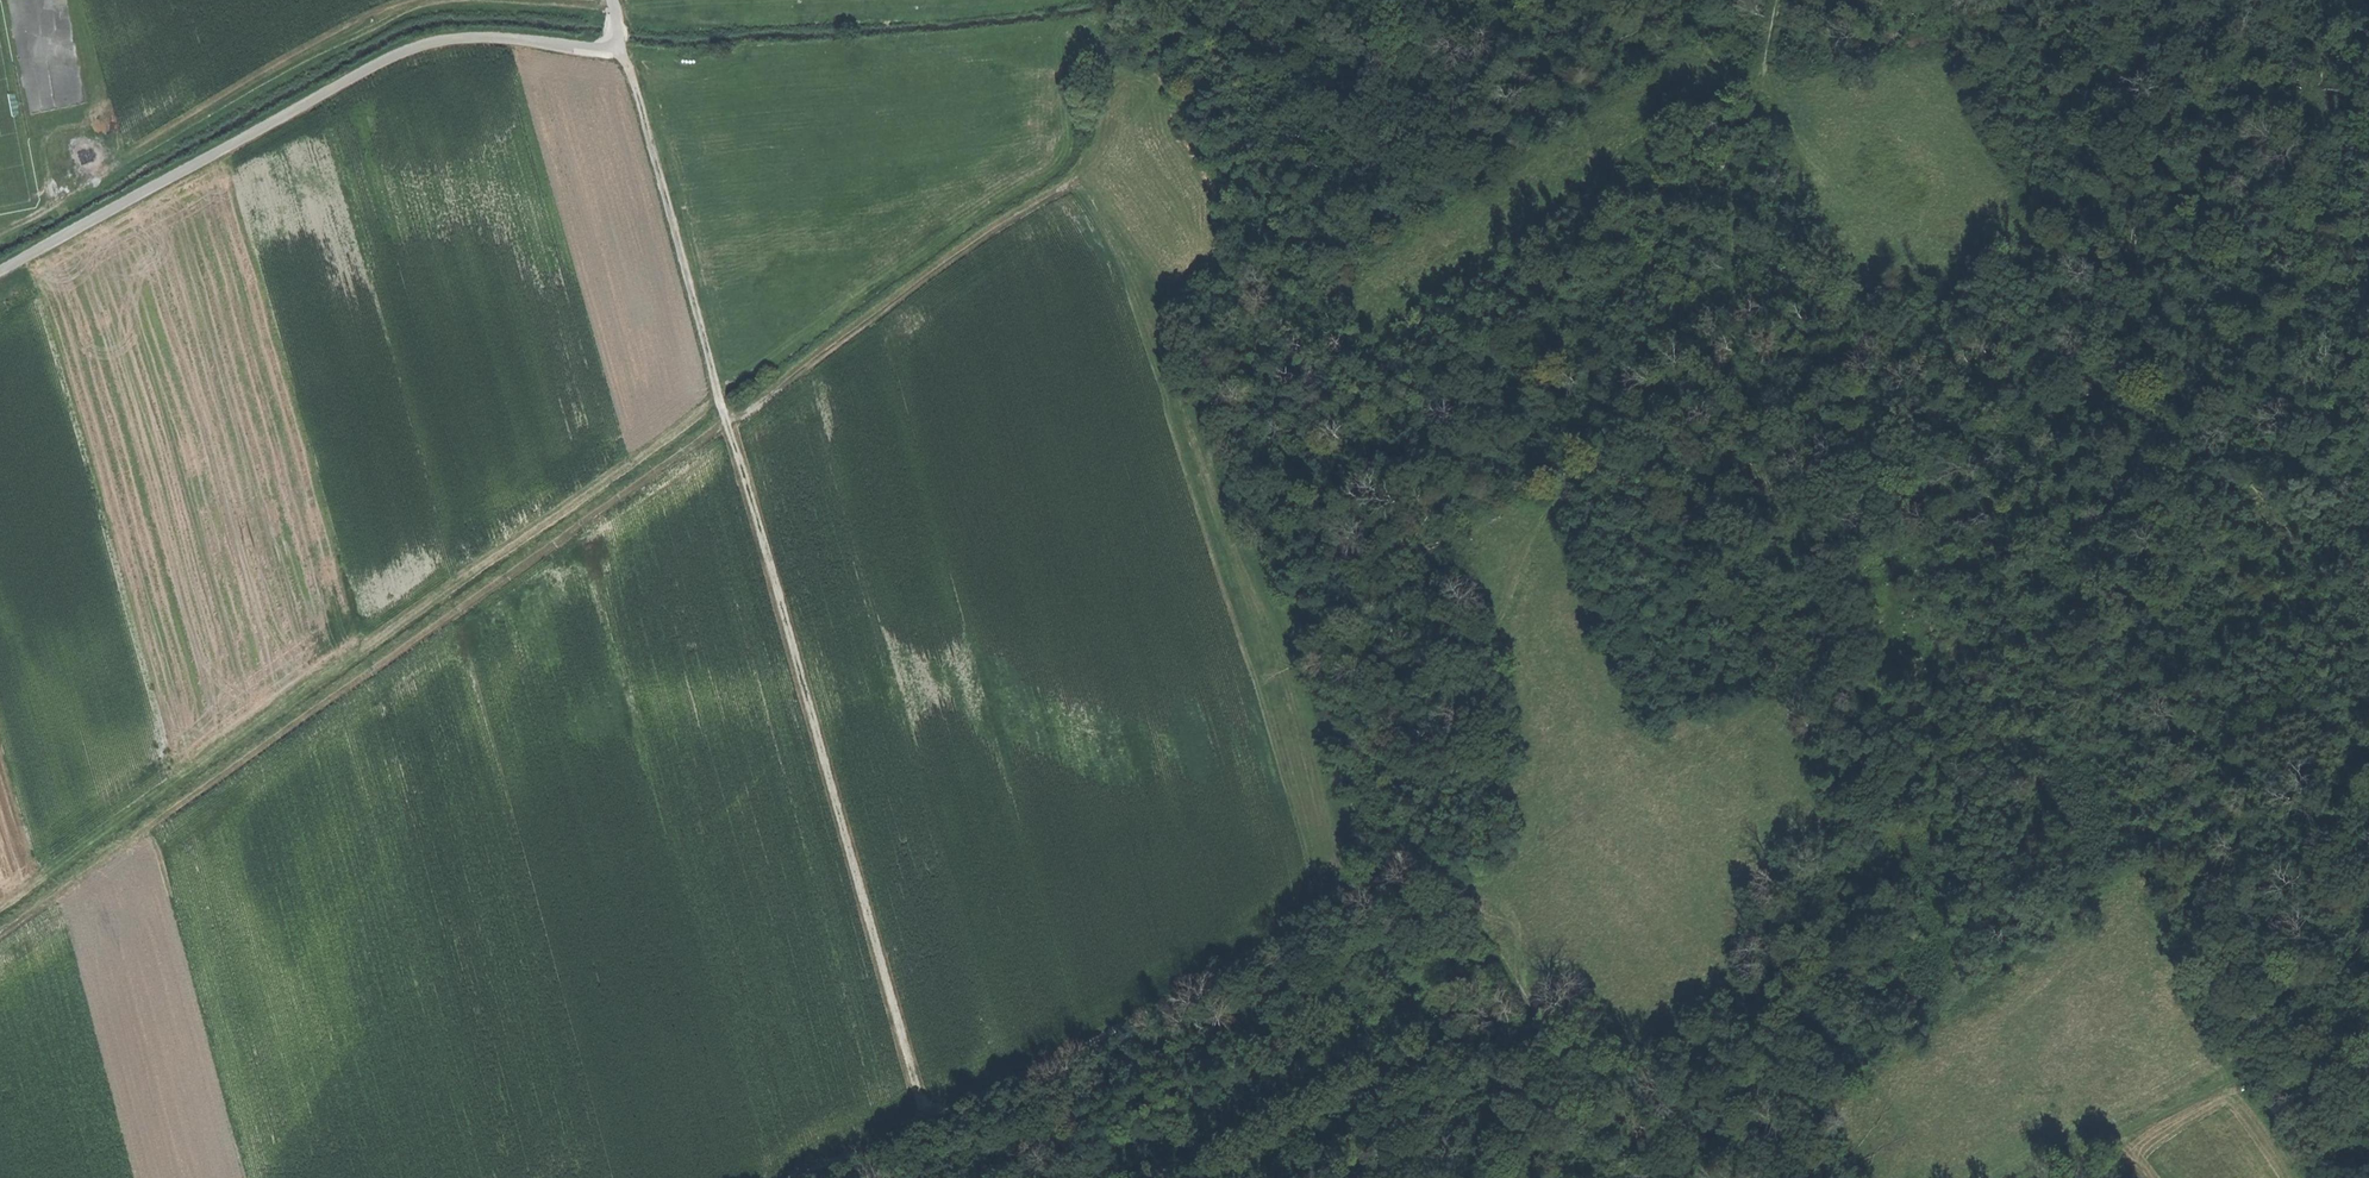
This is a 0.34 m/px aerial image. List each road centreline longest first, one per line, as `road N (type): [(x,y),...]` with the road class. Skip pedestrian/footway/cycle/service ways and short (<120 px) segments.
road 1 (track): [(794,1177),(1228,979),(1374,885),(1396,858),(1519,558),(1551,514),(1709,356),(1727,320),(1754,99),(1776,0)]
road 2 (track): [(611,47),(629,62),(927,1122)]
road 3 (track): [(0,232),(391,17),(440,0)]

